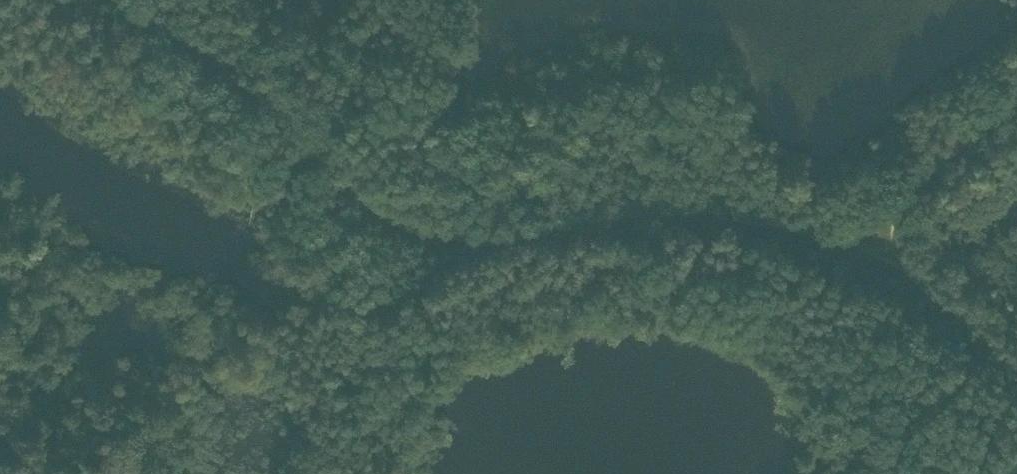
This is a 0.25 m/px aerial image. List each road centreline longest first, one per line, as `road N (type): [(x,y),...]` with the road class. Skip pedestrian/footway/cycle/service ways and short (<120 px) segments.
road 1 (track): [(1016,101),(885,219),(841,245)]

